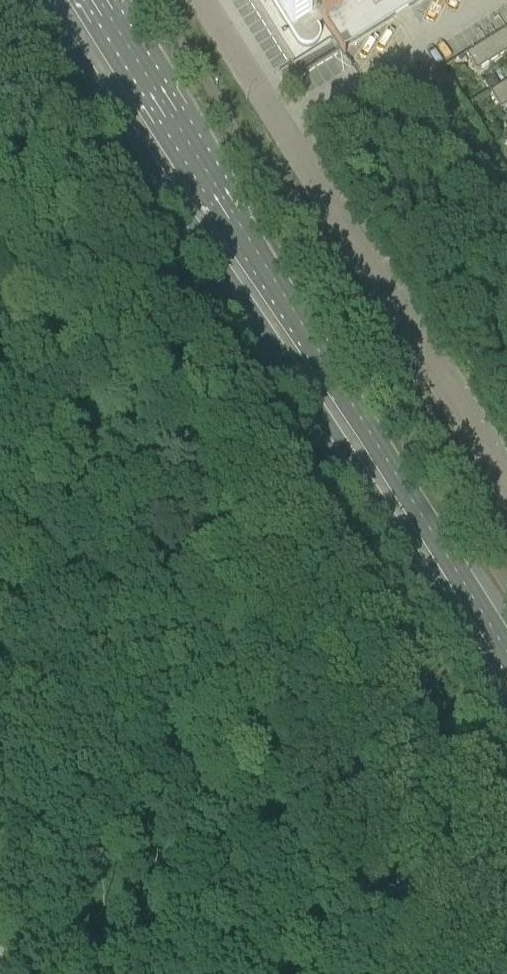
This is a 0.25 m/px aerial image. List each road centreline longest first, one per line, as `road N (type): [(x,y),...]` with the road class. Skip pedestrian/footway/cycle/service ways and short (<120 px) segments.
road 1 (primary): [(32,0),(506,725)]
road 2 (primary): [(506,648),(97,0)]
road 3 (unclassified): [(506,492),(201,0)]

